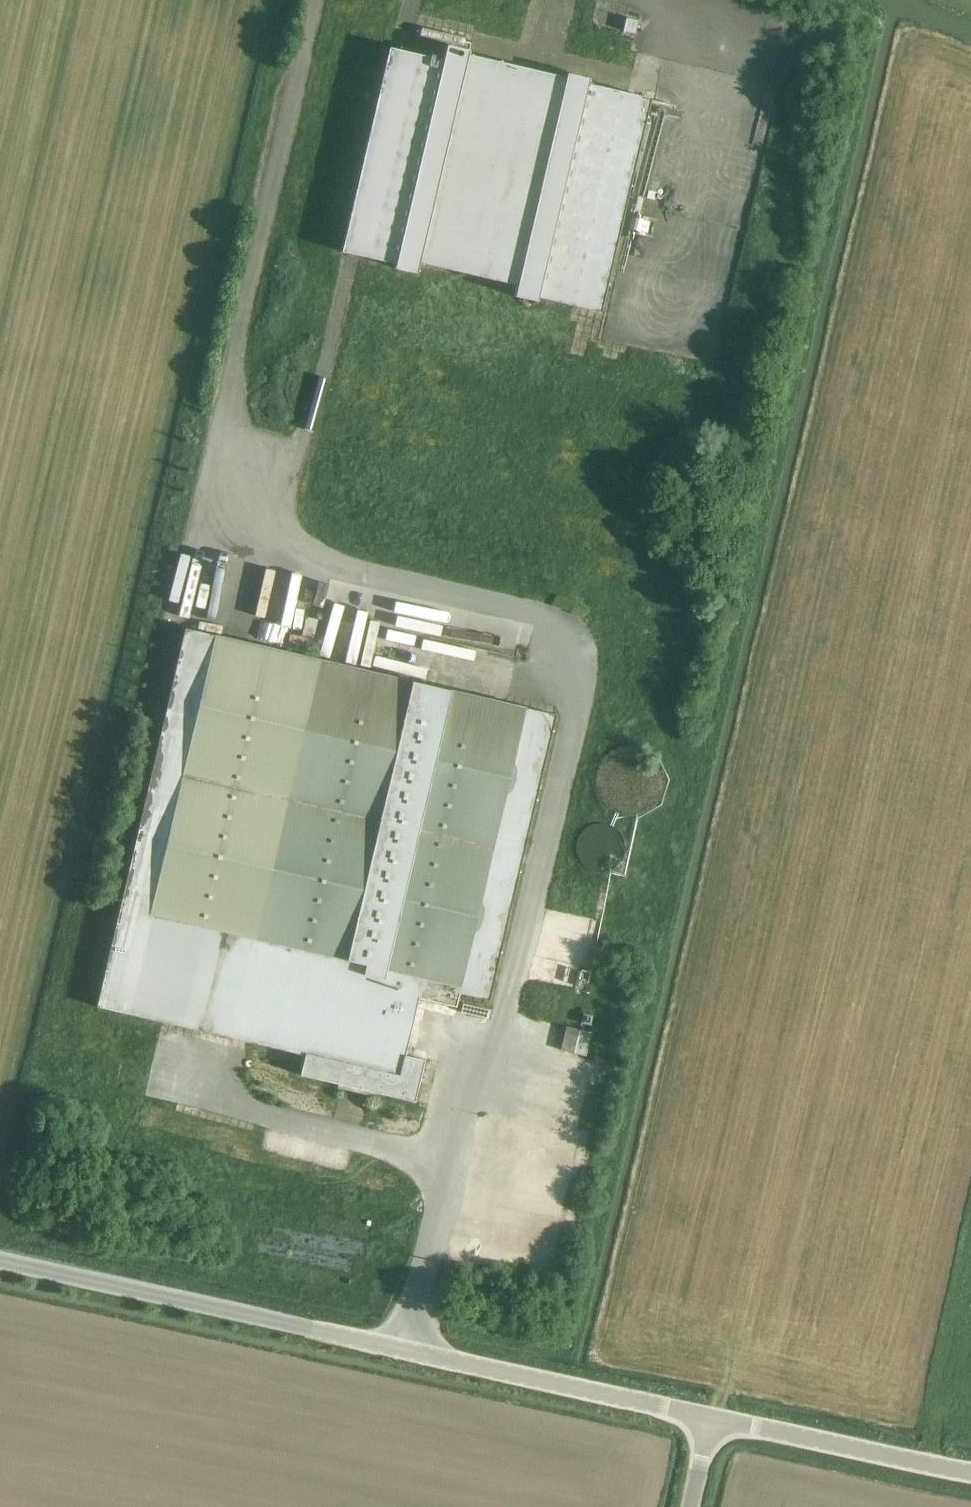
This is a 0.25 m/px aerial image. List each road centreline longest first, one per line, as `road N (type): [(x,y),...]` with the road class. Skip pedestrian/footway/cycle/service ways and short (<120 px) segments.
road 1 (unclassified): [(711,1421),(0,1261)]
road 2 (unclassified): [(711,1421),(970,1476)]

